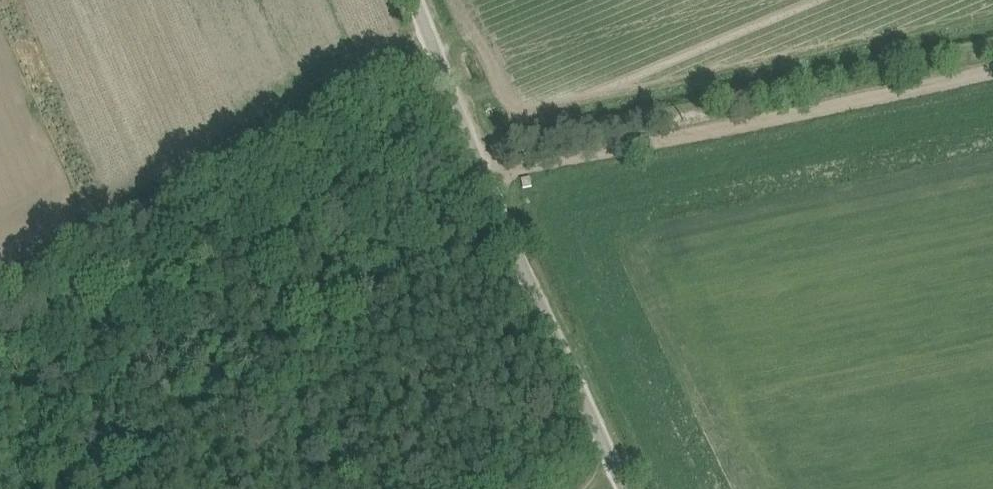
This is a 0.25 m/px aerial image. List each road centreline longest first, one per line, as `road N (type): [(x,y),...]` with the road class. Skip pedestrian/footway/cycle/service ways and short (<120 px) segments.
road 1 (track): [(435,48),(364,125),(97,341),(56,361),(0,367)]
road 2 (unclassified): [(625,488),(573,388),(415,0)]
road 3 (track): [(486,177),(992,64)]

